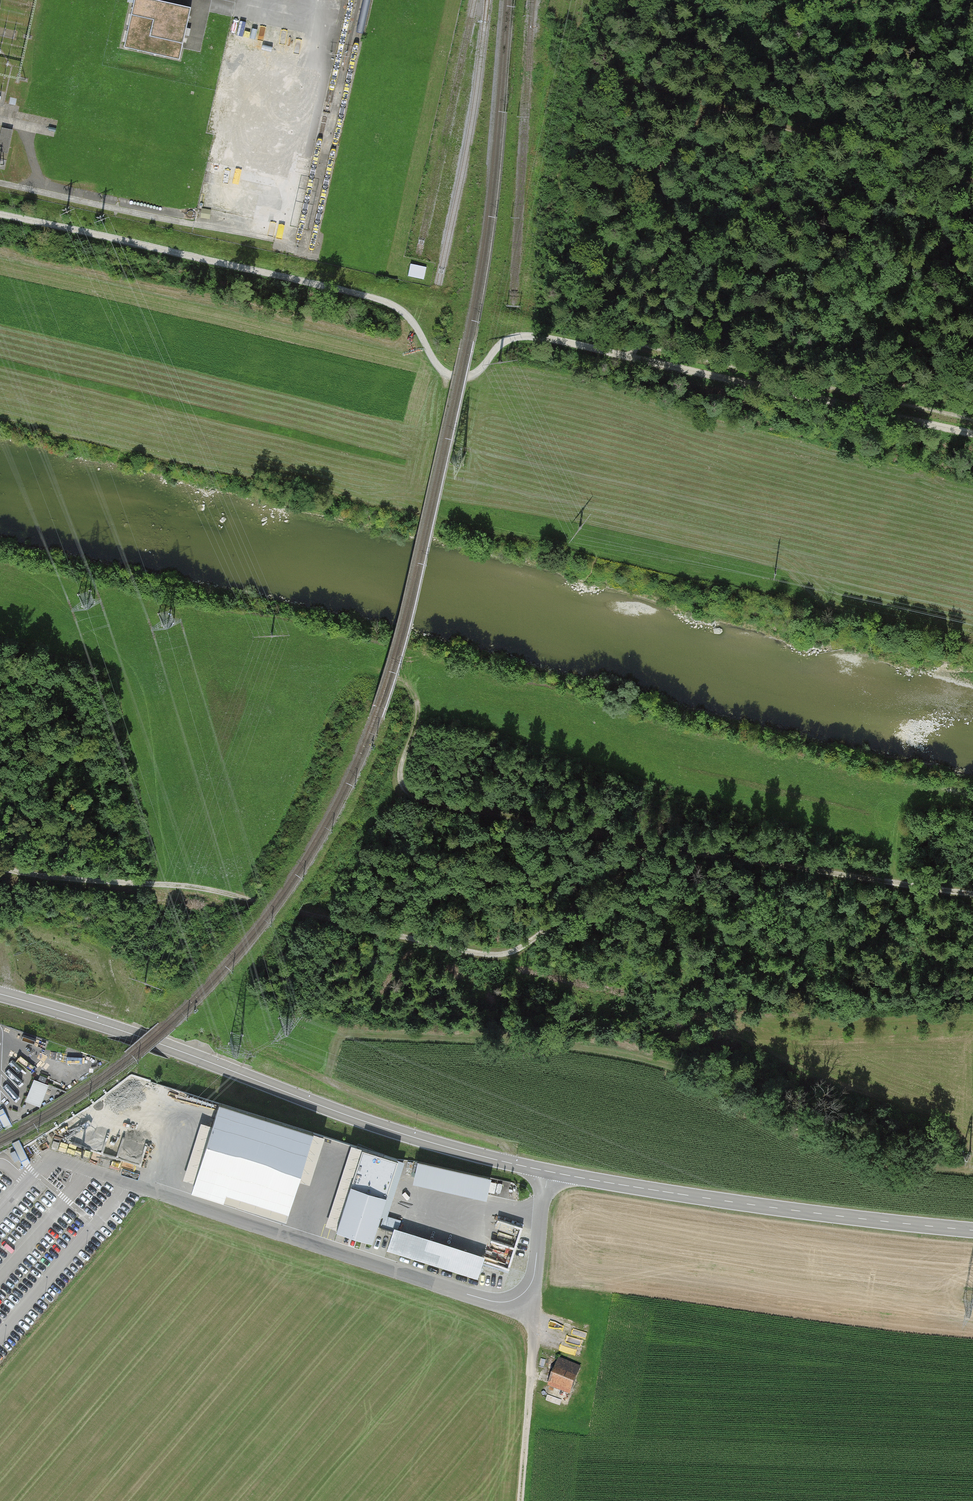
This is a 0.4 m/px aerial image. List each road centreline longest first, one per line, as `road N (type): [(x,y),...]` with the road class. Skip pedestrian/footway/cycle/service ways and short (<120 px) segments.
road 1 (track): [(972,434),(532,335),(515,337),(471,377),(458,378),(434,362),(410,318),(387,302),(0,214)]
road 2 (track): [(0,867),(209,889),(478,955),(521,947),(655,847),(972,892)]
road 3 (tertiary): [(549,1171),(382,1127),(0,994)]
road 4 (residential): [(549,1171),(533,1283),(500,1302),(124,1184)]
road 5 (tertiary): [(972,1230),(549,1171)]
road 6 (track): [(655,847),(414,793),(401,771),(417,698),(399,681)]
road 7 (track): [(507,1162),(505,1144),(333,1083),(251,1043)]
road 8 (track): [(831,140),(606,74)]
road 9 (track): [(521,1297),(531,1323),(532,1379),(522,1500)]
road 10 (track): [(972,181),(831,140)]

